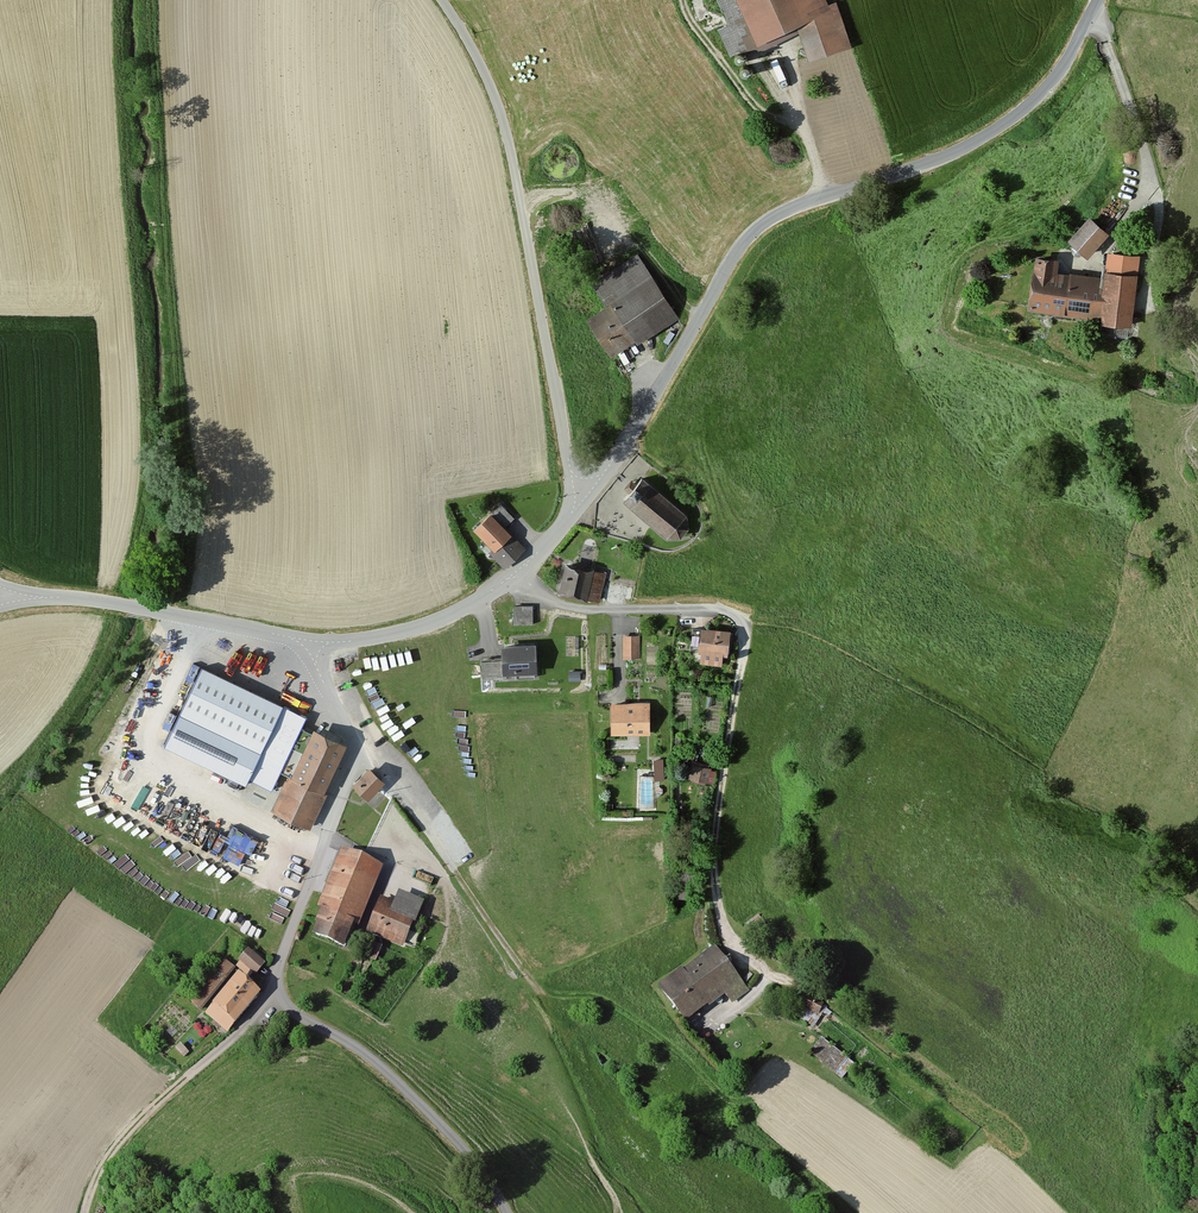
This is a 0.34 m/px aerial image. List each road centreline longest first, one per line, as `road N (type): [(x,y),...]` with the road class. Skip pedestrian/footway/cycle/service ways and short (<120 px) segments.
road 1 (unclassified): [(581,492),(631,436),(752,233),(795,207),(923,165),(1003,124),(1056,76),(1097,0)]
road 2 (unclassified): [(507,1212),(465,1151),(372,1058),(271,999),(353,756),(312,641)]
road 3 (tertiary): [(581,492),(502,119),(443,0)]
road 4 (track): [(711,1027),(765,977),(727,935),(713,860),(742,658)]
road 5 (tertiary): [(581,492),(540,550),(481,598),(409,629),(312,641)]
road 6 (track): [(532,981),(386,772),(353,745)]
road 7 (tertiary): [(312,641),(129,606)]
road 8 (track): [(700,317),(591,195)]
road 9 (tertiary): [(6,594),(129,606)]

